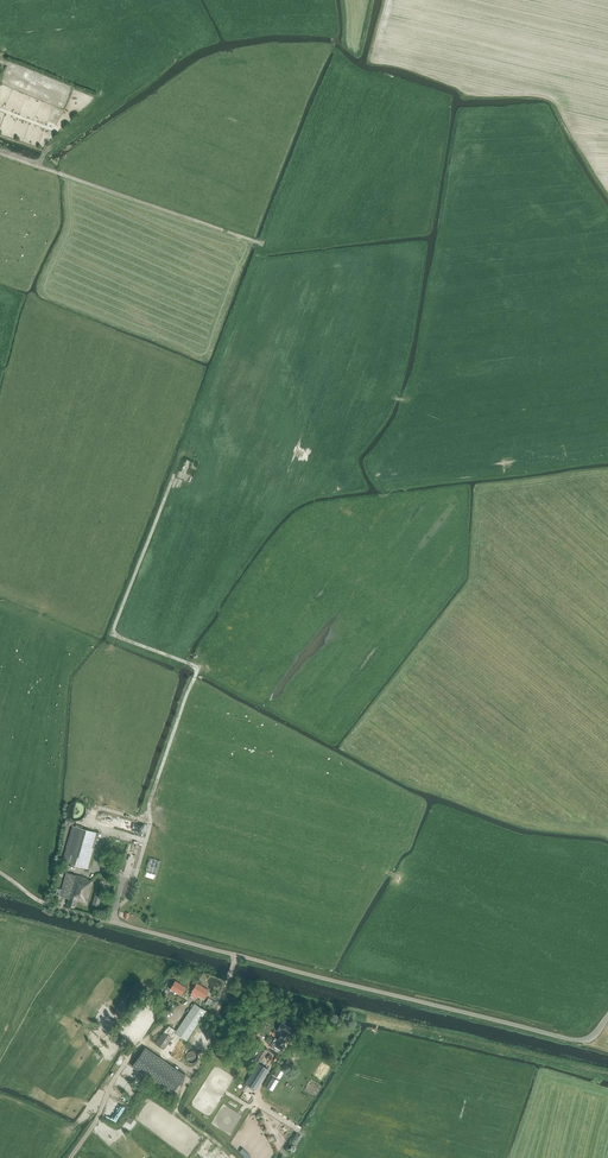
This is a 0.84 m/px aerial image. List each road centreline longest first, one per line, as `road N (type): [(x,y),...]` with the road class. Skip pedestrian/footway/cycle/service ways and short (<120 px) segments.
road 1 (track): [(179,479),(170,486),(113,632),(198,671),(149,801),(131,895),(115,908)]

